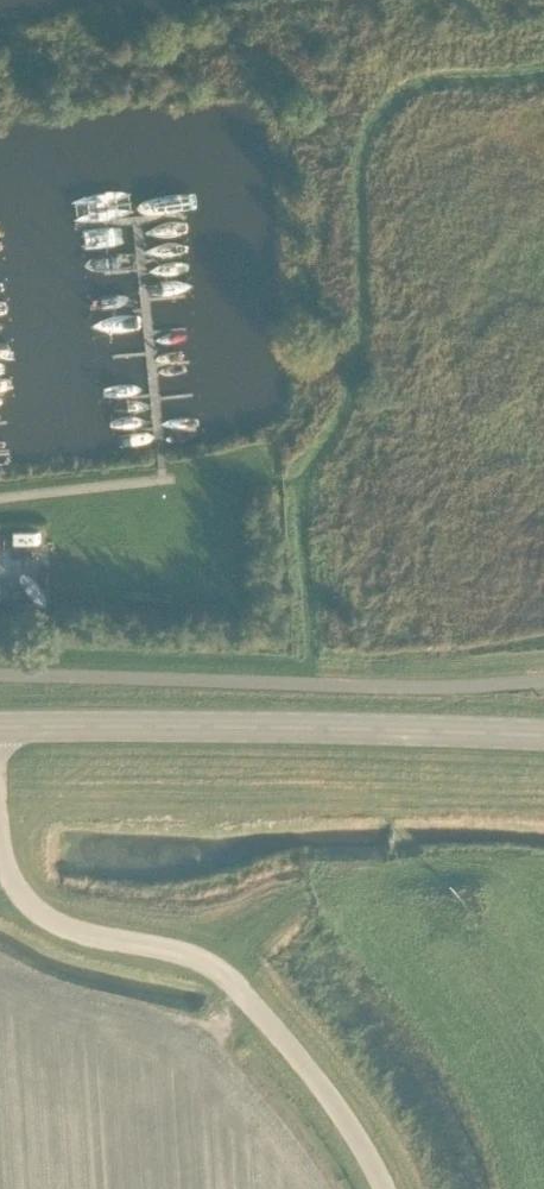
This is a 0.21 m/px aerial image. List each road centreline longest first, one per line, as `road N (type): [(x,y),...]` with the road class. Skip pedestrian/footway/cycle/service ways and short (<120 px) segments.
road 1 (secondary): [(0,724),(543,733)]

